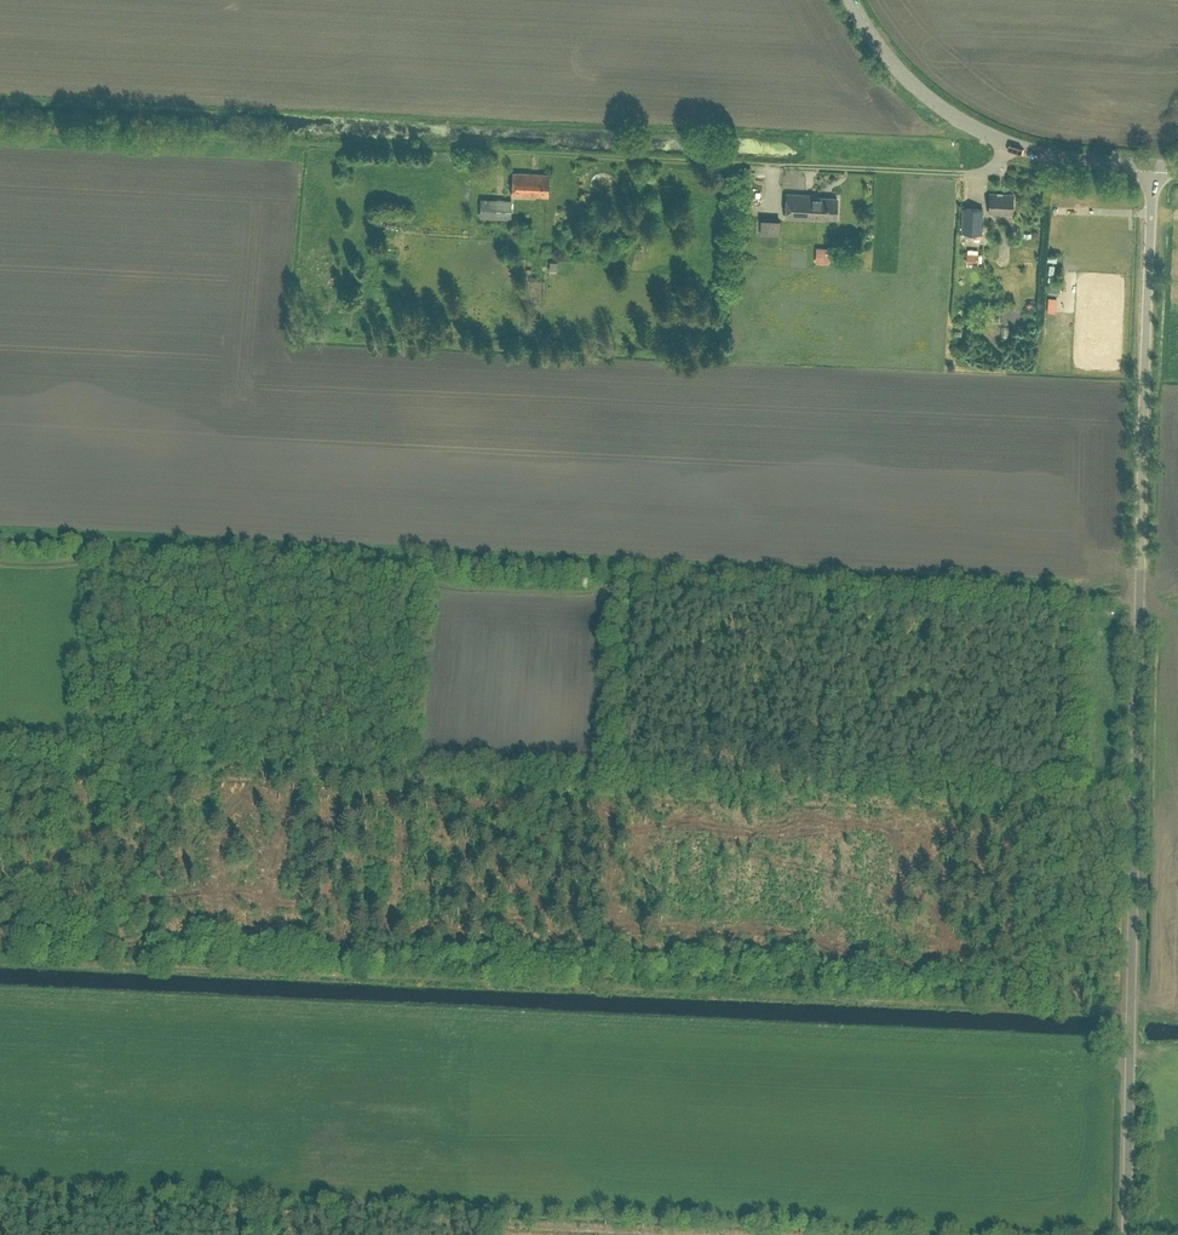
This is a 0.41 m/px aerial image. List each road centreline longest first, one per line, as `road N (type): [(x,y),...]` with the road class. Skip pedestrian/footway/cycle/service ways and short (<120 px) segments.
road 1 (track): [(0,562),(58,566),(91,556),(588,596),(630,580),(1139,601)]
road 2 (unclassified): [(1126,1234),(1151,163)]
road 3 (track): [(543,153),(964,173)]
road 4 (tertiary): [(1010,144),(910,81),(851,0)]
road 5 (tertiary): [(1151,163),(1054,157),(1010,144)]

